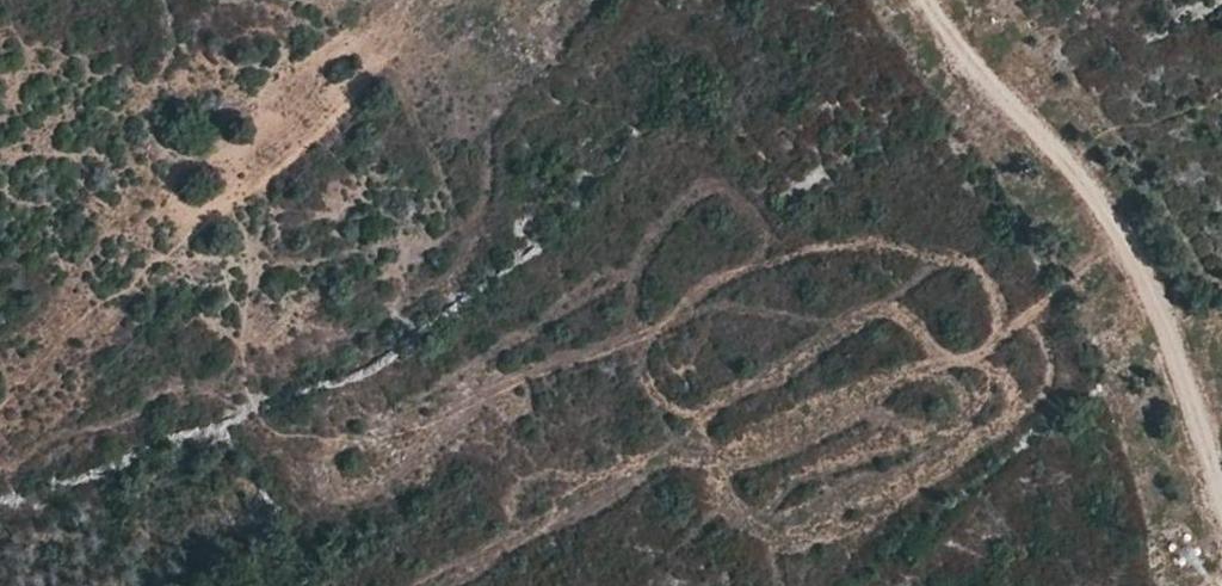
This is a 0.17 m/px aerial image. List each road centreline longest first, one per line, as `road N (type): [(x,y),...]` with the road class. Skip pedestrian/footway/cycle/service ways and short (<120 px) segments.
road 1 (track): [(925,0),(984,82),(1047,138),(1133,243),(1165,302),(1221,493)]

